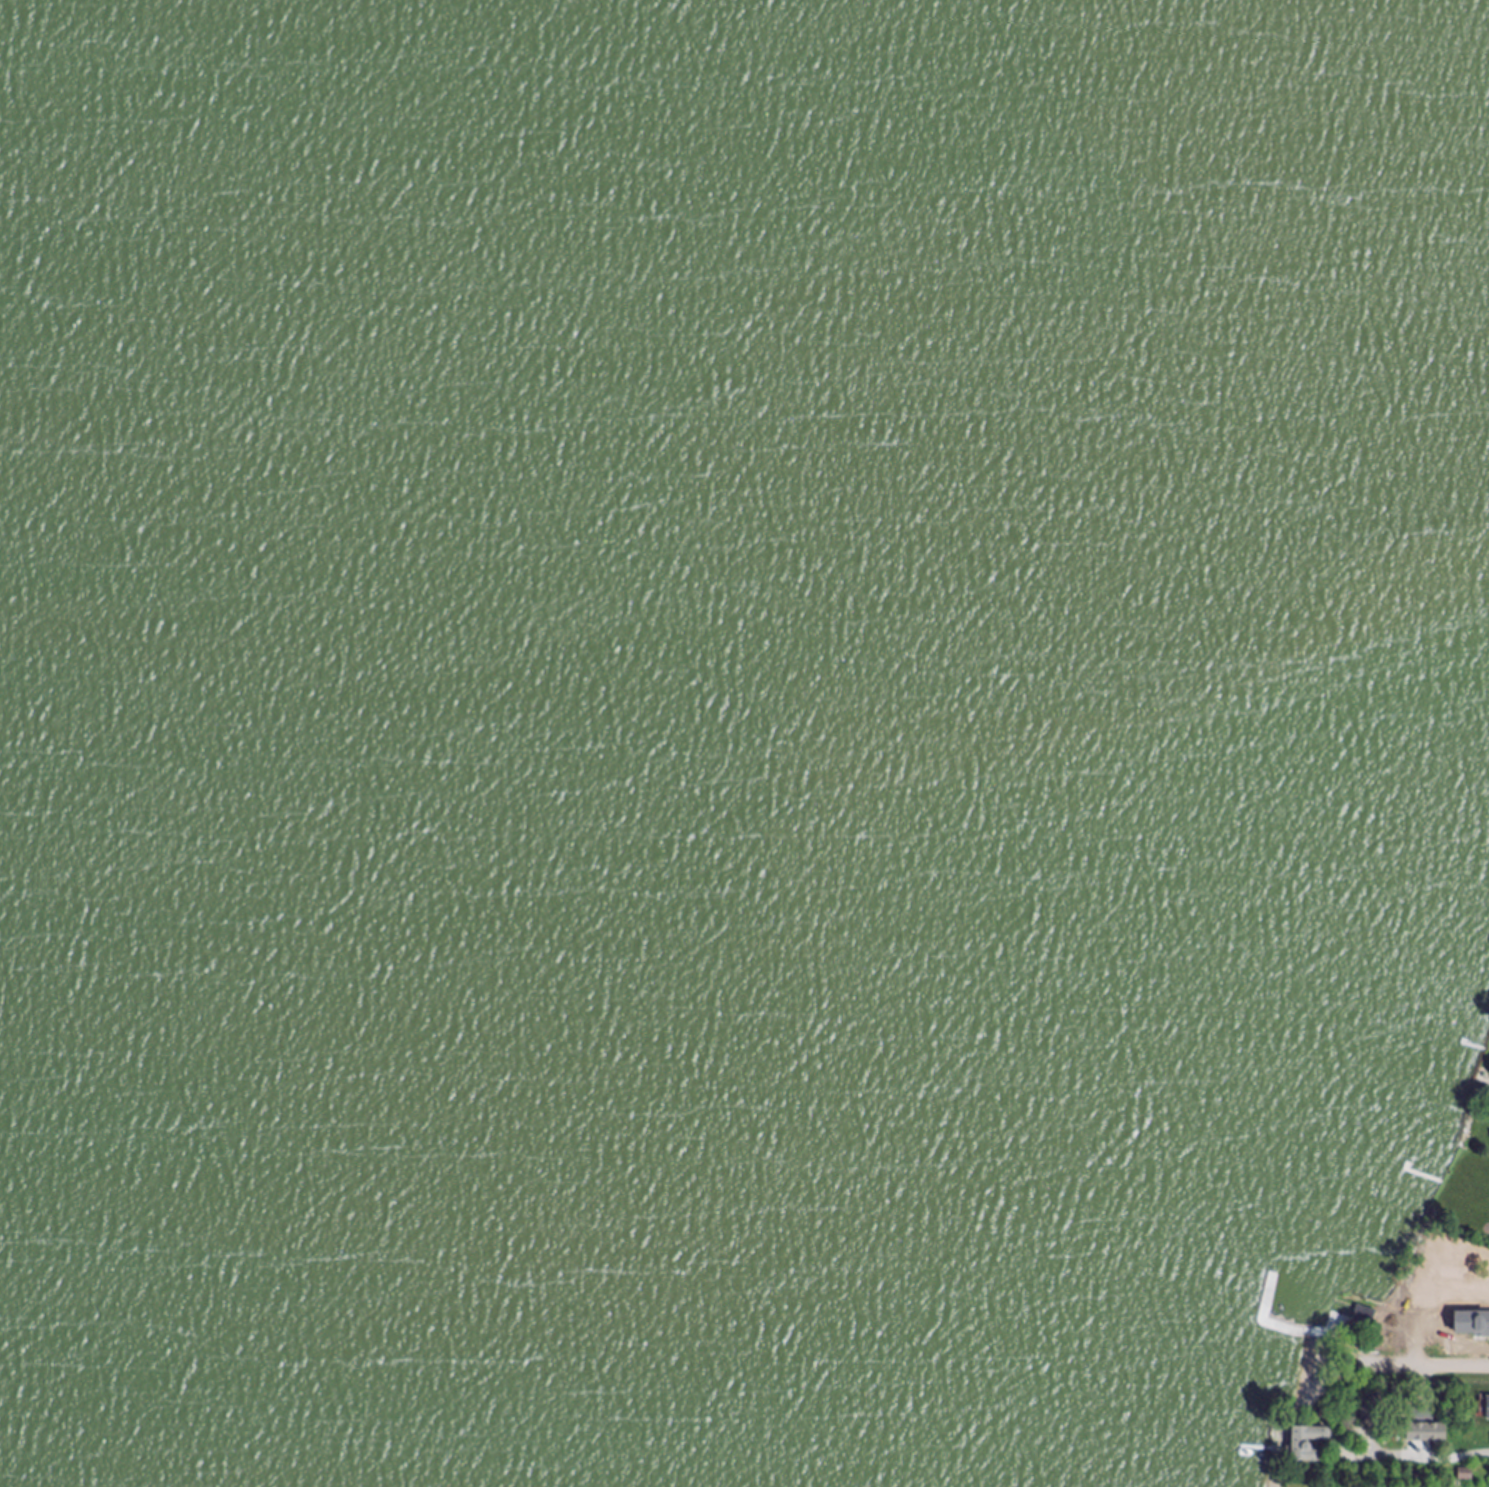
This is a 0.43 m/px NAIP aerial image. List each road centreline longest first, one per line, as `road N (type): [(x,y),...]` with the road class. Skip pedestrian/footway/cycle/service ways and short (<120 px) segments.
road 1 (residential): [(1488,1367),(1366,1365)]

